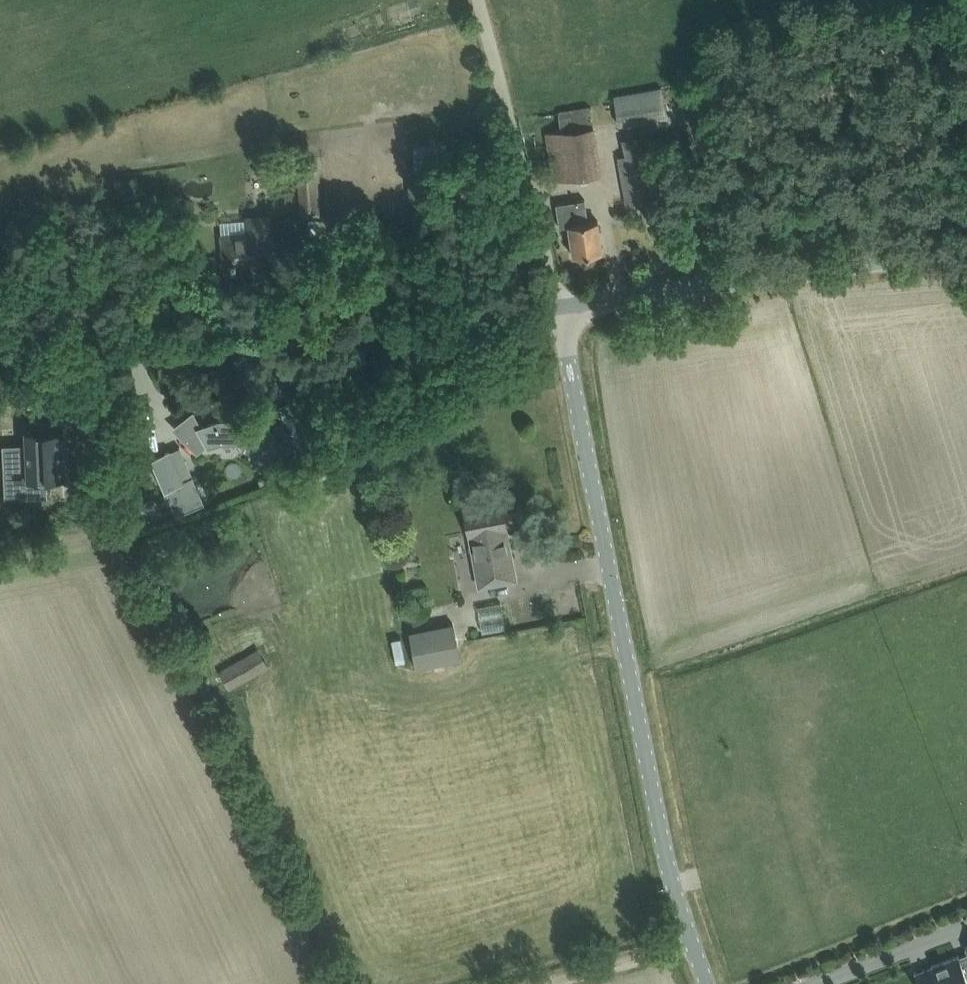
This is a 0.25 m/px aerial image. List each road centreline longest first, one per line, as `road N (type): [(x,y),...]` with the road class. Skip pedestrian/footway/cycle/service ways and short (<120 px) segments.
road 1 (unclassified): [(702,983),(640,743),(558,310)]
road 2 (unclassified): [(0,362),(558,310)]
road 3 (unclassified): [(558,310),(655,302),(966,249)]
road 4 (unclassified): [(558,310),(480,0)]
road 5 (track): [(558,983),(690,953)]

